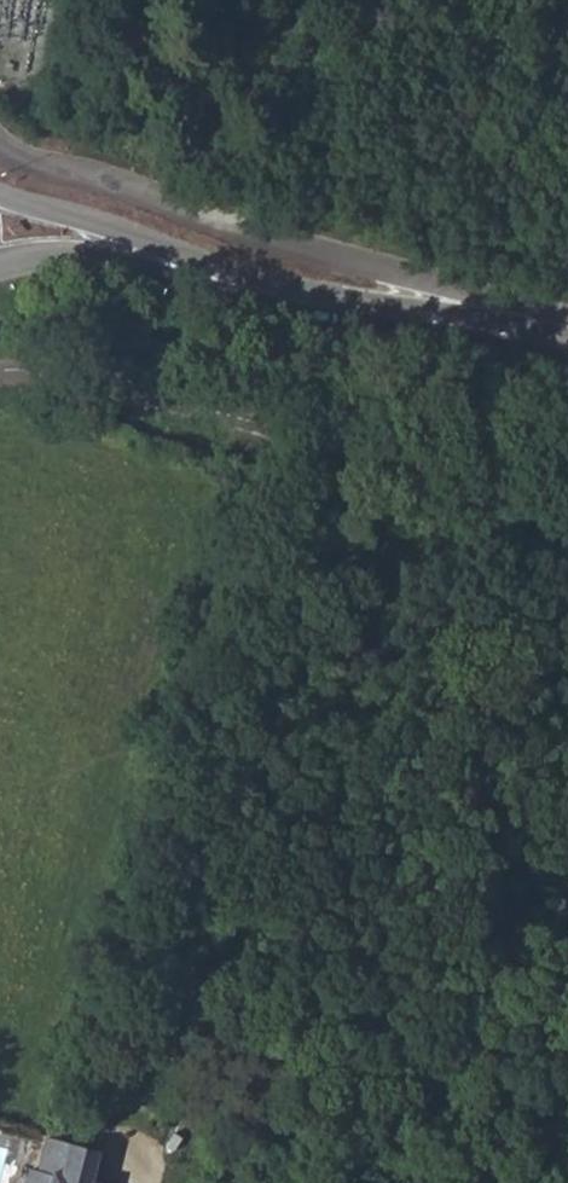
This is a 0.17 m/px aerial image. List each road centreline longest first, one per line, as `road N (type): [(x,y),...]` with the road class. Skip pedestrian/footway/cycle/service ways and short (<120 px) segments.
road 1 (secondary): [(567,353),(172,263)]
road 2 (secondary): [(172,263),(131,235),(0,193)]
road 3 (secondary): [(0,263),(82,253),(172,263)]

